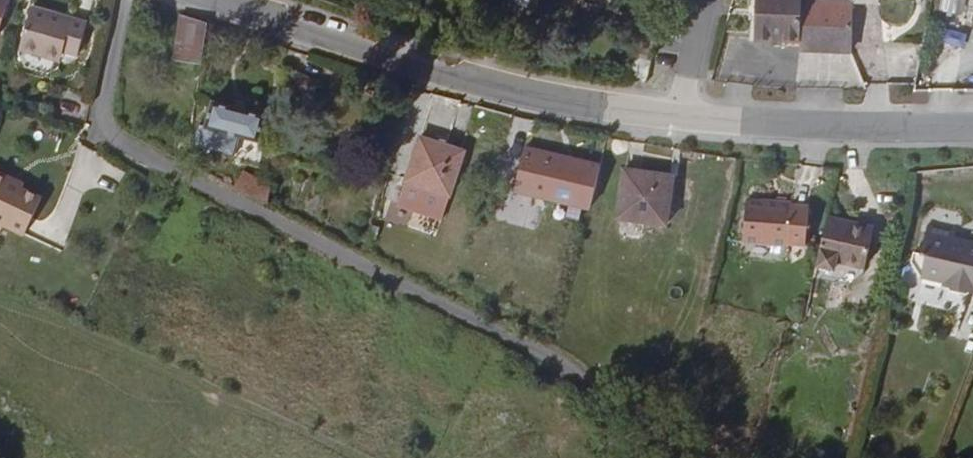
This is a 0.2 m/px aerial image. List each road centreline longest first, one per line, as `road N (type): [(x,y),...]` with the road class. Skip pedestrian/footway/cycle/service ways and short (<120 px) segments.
road 1 (tertiary): [(679,117),(581,107),(218,0)]
road 2 (tertiary): [(972,125),(775,126),(679,117)]
road 3 (residential): [(707,0),(679,117)]

